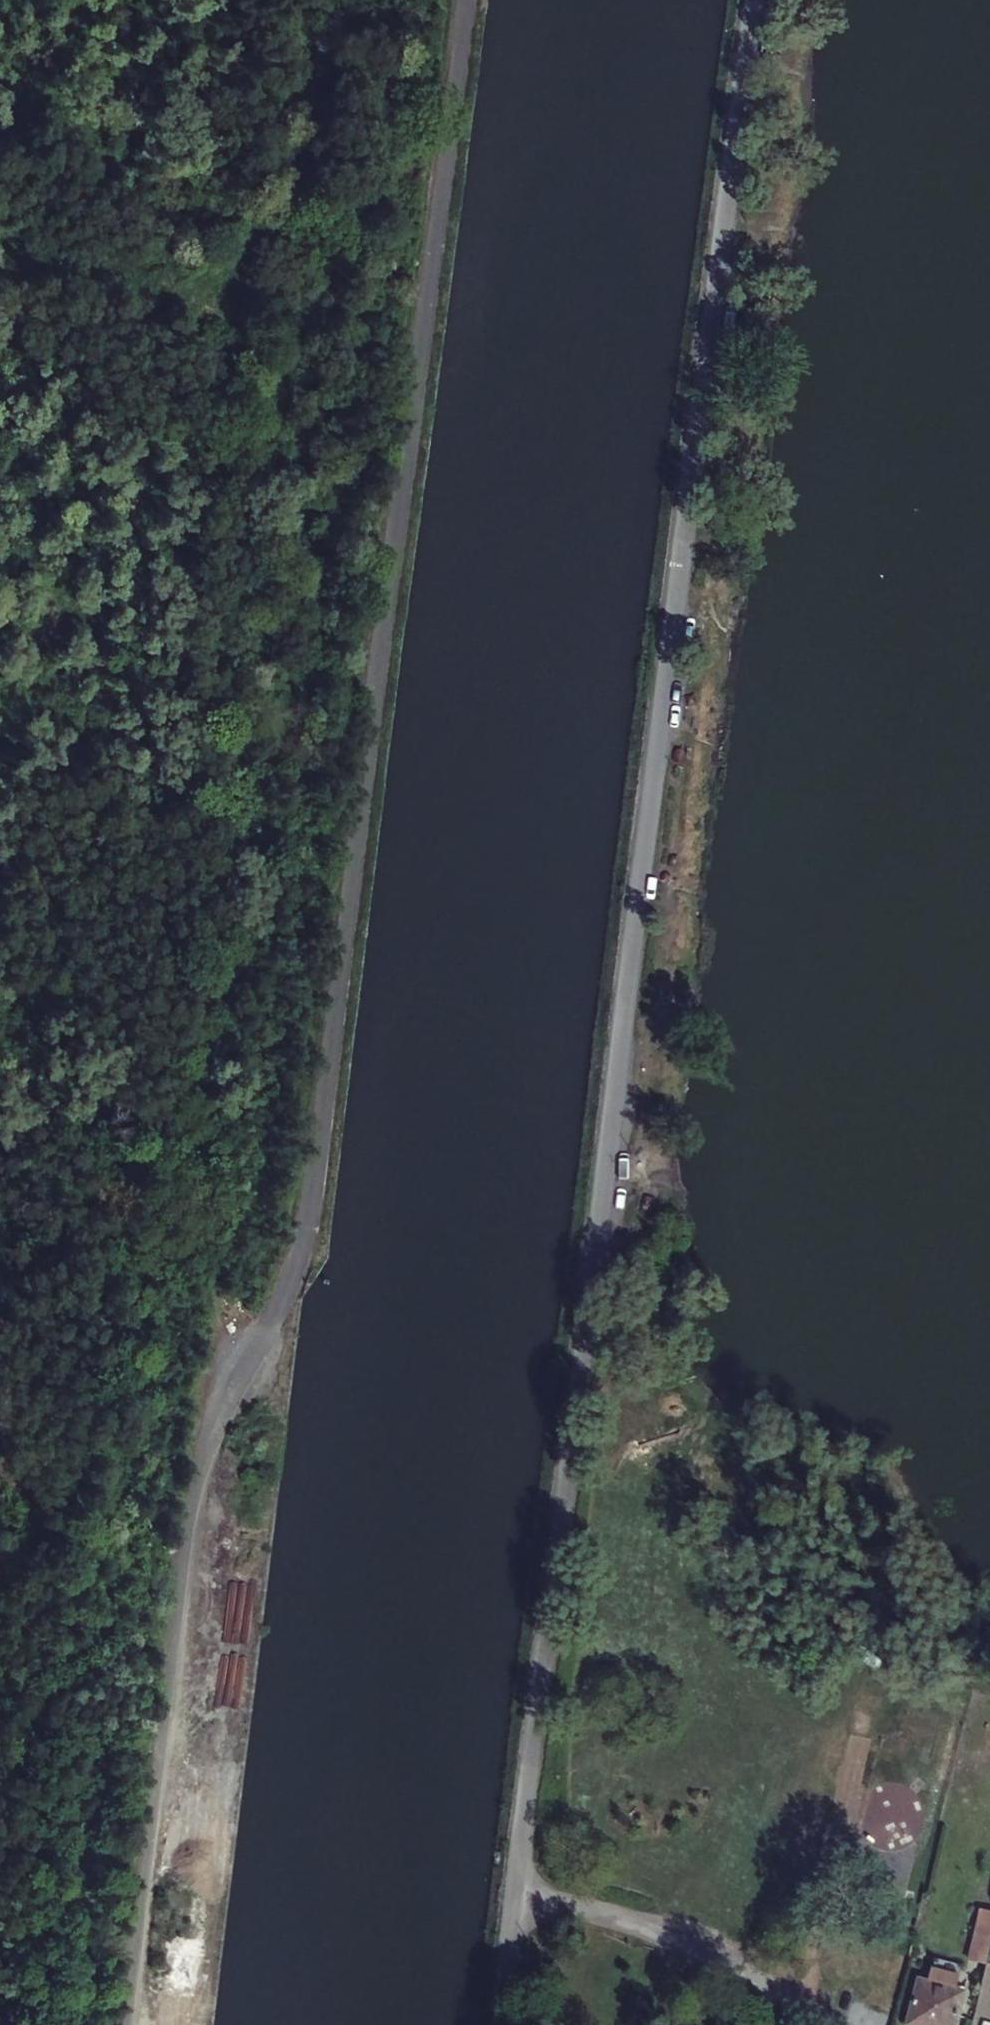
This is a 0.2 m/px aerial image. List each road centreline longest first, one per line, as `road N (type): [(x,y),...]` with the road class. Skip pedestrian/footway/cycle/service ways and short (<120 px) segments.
road 1 (residential): [(827,2024),(642,1928),(512,1899)]

